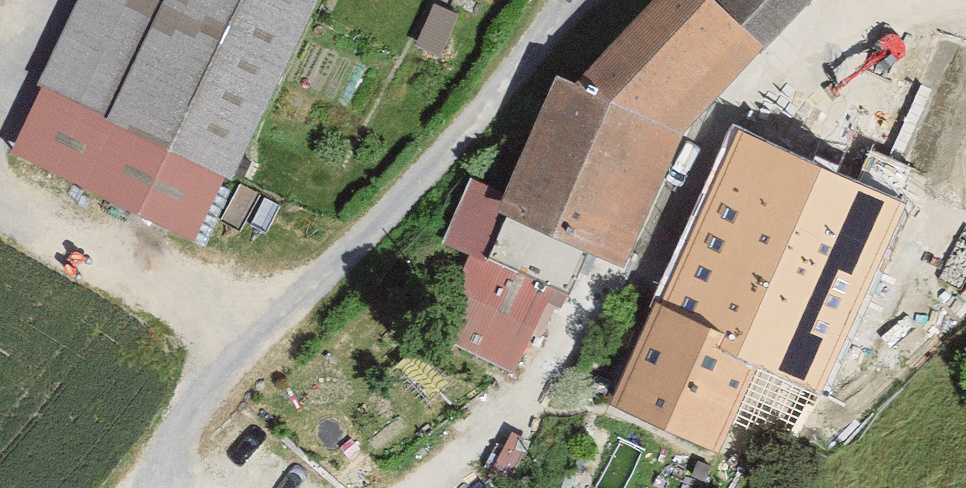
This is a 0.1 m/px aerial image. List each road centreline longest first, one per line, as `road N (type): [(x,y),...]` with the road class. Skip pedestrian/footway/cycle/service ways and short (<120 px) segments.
road 1 (track): [(421,487),(575,404),(713,125),(853,6),(965,21)]
road 2 (track): [(132,487),(573,0)]
road 3 (track): [(271,337),(61,250),(0,210)]

